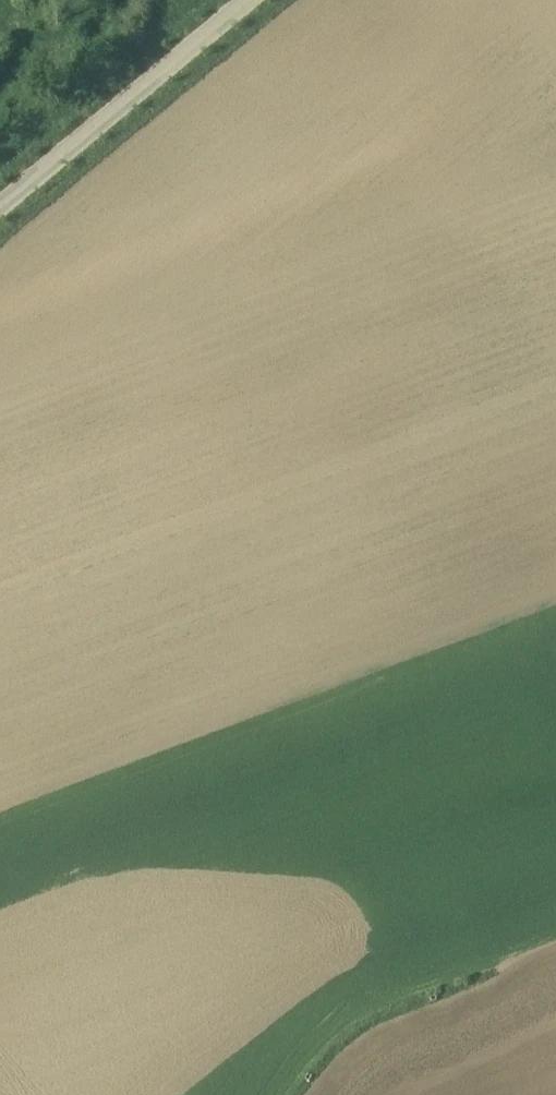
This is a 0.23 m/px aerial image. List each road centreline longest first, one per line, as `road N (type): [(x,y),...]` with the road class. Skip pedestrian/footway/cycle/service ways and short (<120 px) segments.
road 1 (unclassified): [(0,202),(244,0)]

